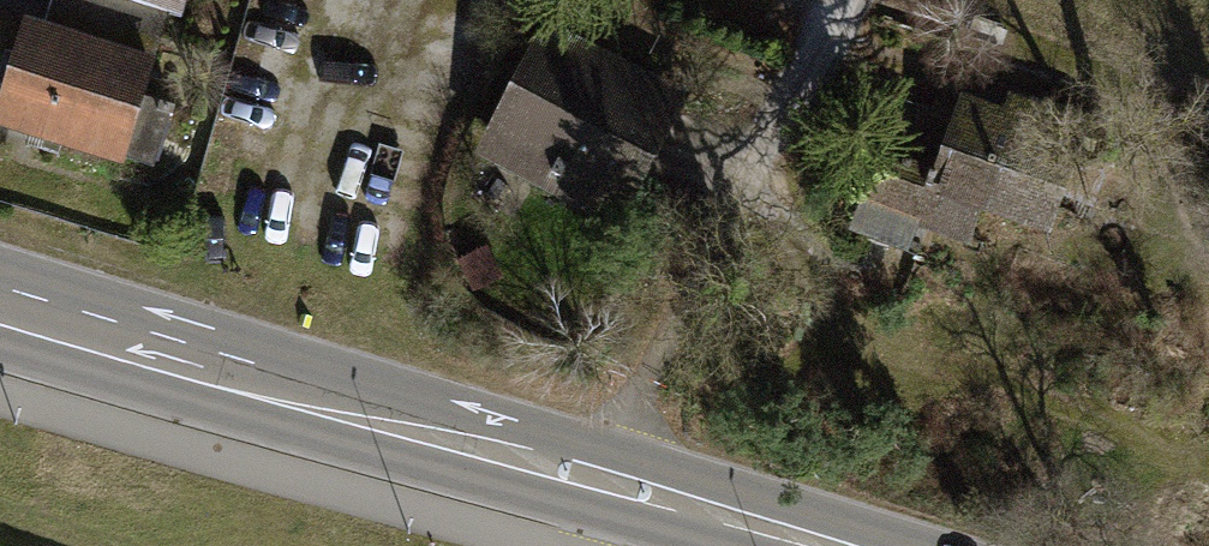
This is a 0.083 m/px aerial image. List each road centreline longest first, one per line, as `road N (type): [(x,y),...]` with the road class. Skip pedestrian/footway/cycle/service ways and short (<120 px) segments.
road 1 (secondary): [(819,545),(0,306)]
road 2 (track): [(839,0),(650,379),(552,467)]
road 3 (track): [(1093,436),(859,346),(824,279),(750,175)]
road 4 (track): [(906,85),(976,76),(1066,97),(1154,139),(1199,197)]
road 5 (track): [(338,141),(401,0)]

